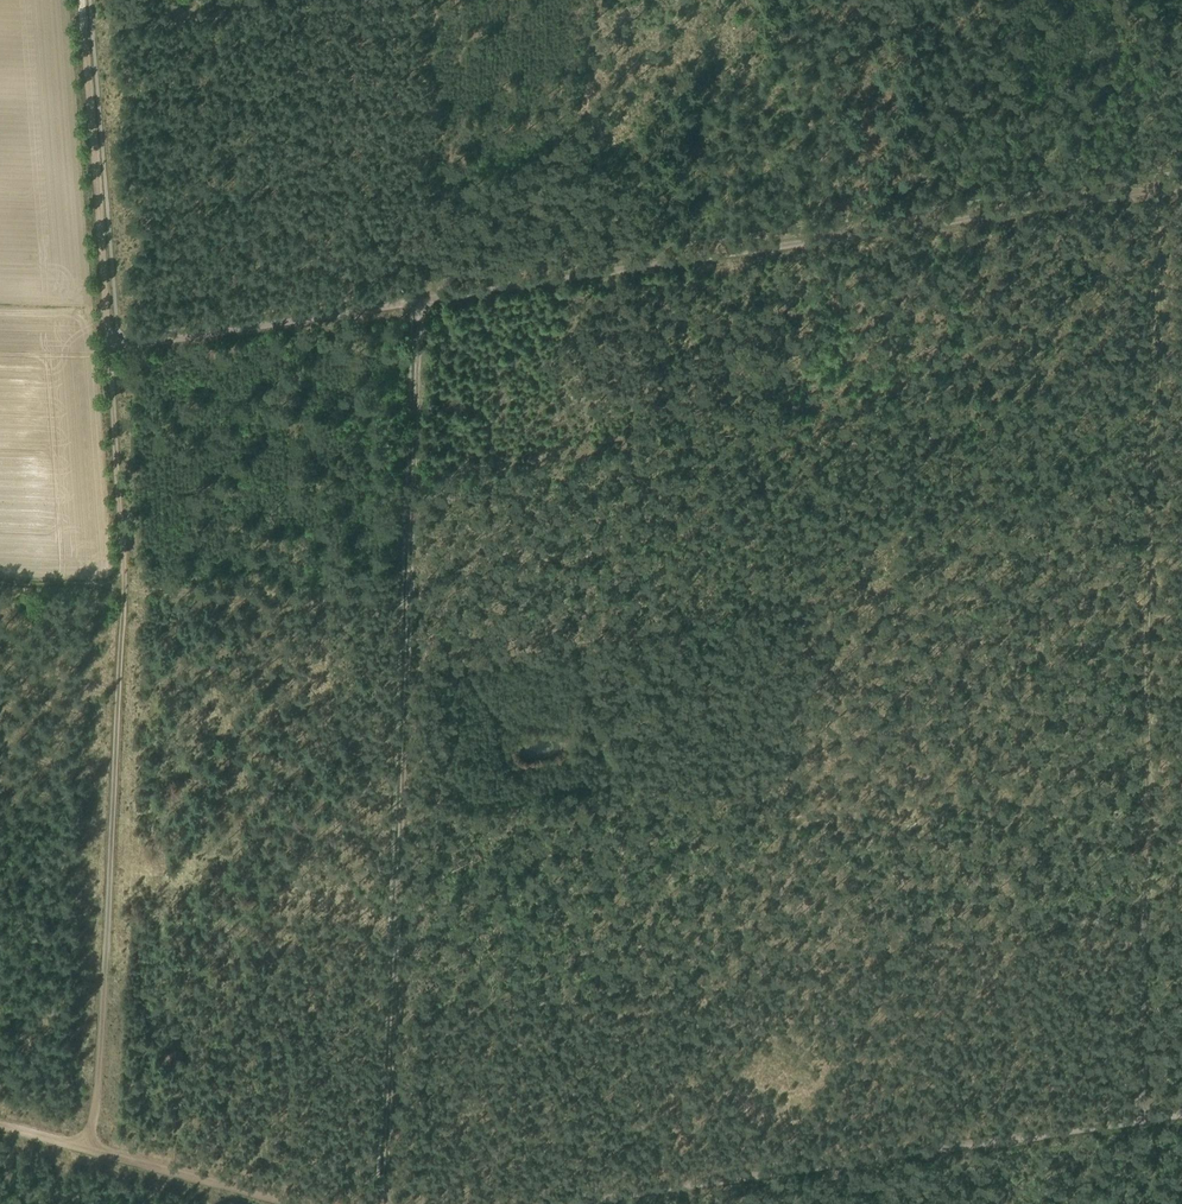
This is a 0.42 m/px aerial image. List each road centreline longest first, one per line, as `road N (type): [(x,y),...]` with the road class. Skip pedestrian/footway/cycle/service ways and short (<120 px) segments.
road 1 (track): [(1181,189),(109,352)]
road 2 (track): [(1158,175),(1135,1123)]
road 3 (track): [(559,1203),(1181,1116)]
road 4 (track): [(120,584),(104,1000),(83,1148)]
road 5 (track): [(109,352),(80,0)]
road 6 (track): [(120,584),(109,352)]
road 7 (track): [(282,1203),(83,1148)]

